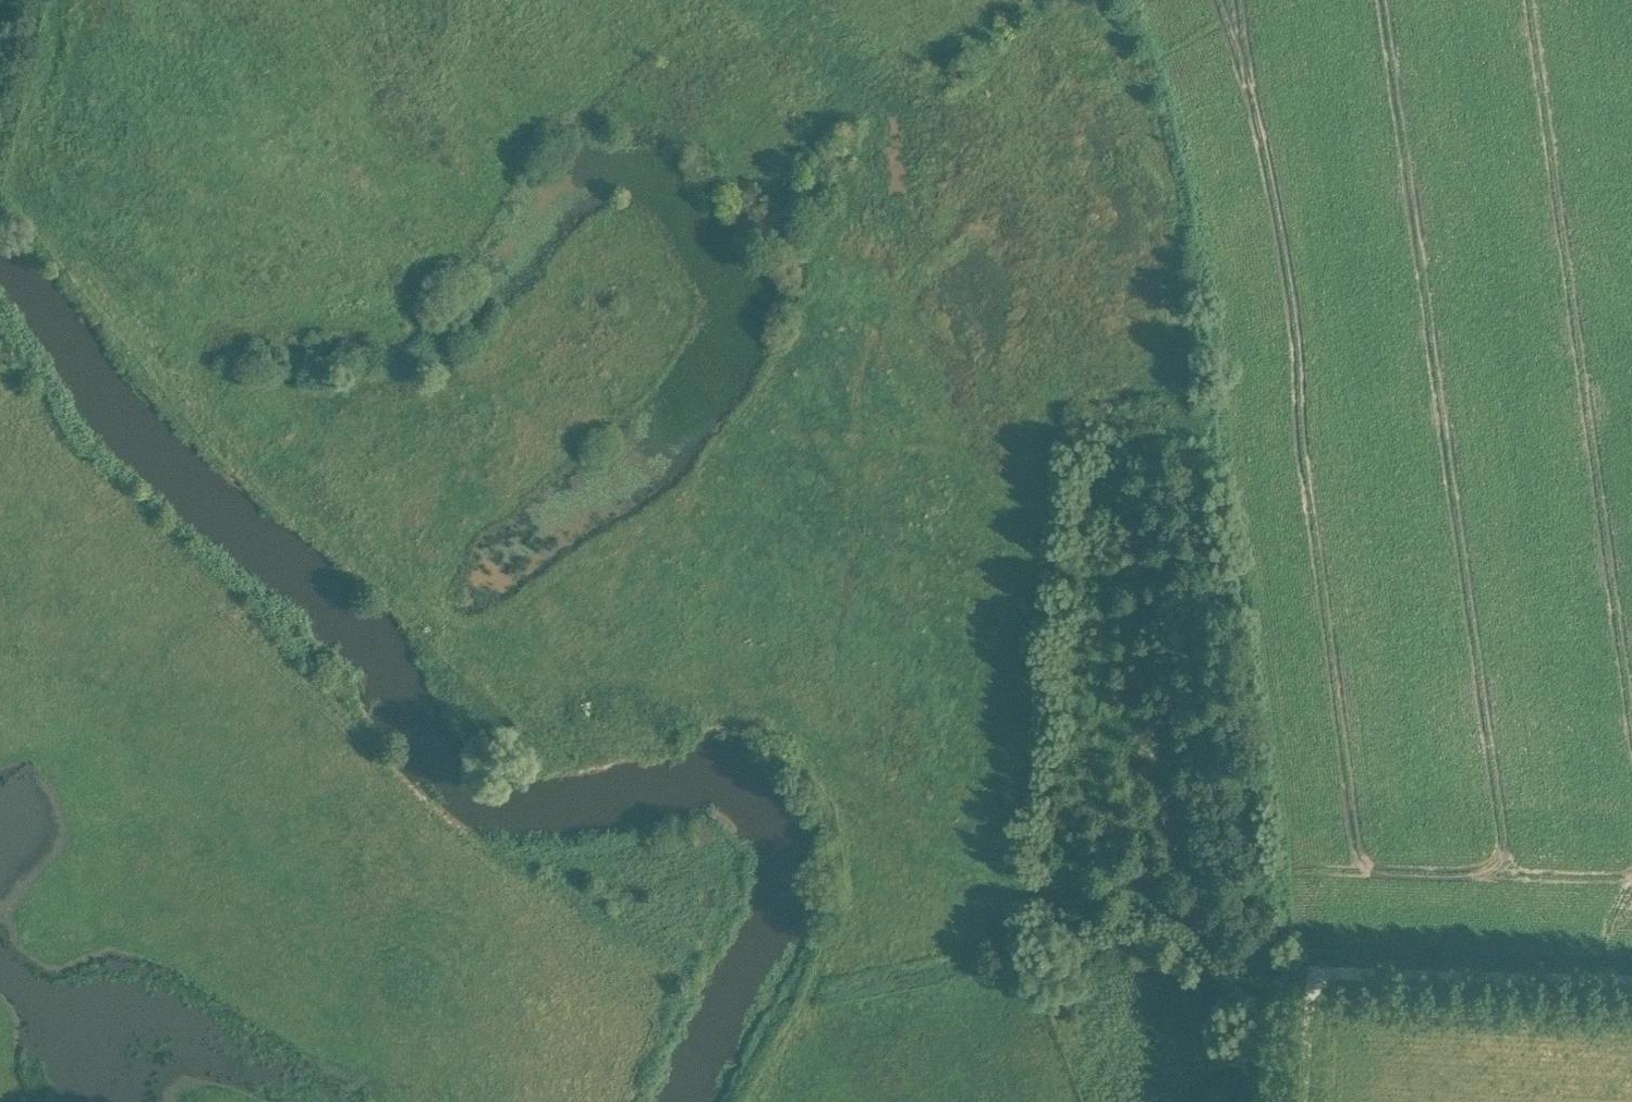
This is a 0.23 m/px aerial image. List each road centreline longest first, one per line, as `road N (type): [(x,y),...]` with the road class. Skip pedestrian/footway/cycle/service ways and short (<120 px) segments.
road 1 (unclassified): [(1631,982),(1316,972)]

